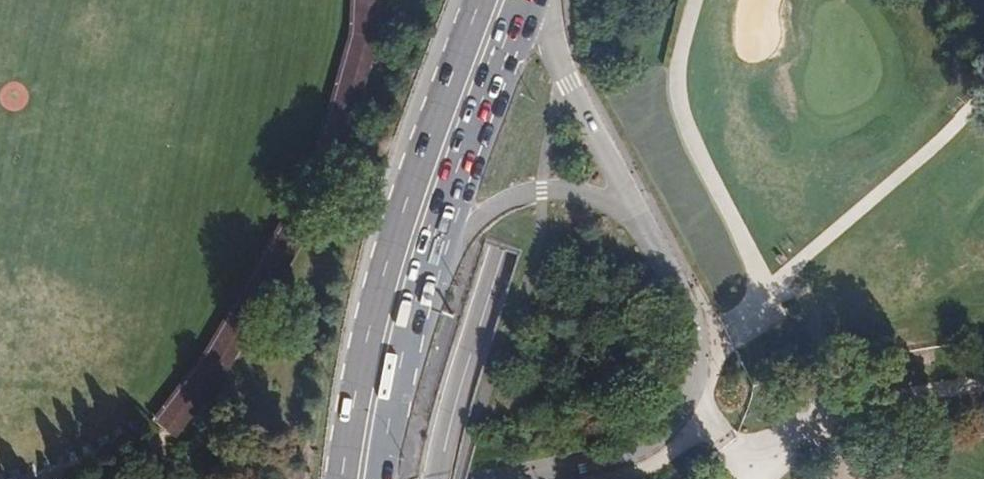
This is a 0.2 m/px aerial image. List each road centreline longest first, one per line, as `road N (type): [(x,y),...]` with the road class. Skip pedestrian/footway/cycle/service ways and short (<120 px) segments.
road 1 (primary): [(383,478),(424,304),(532,0)]
road 2 (primary): [(477,0),(370,301),(339,478)]
road 3 (motorway): [(431,478),(572,0)]
road 4 (track): [(983,385),(824,420),(749,474)]

